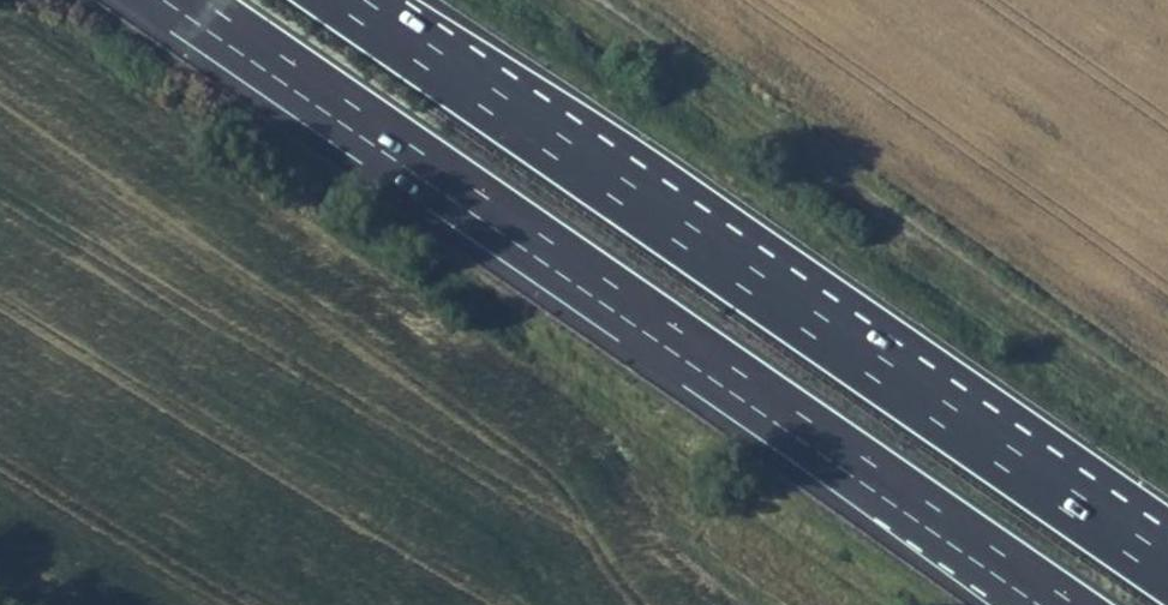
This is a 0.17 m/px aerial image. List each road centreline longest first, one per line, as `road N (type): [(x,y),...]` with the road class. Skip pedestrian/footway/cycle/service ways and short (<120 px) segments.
road 1 (motorway): [(192,0),(1067,604)]
road 2 (motorway): [(1167,561),(353,0)]
road 3 (track): [(0,36),(669,500)]
road 4 (track): [(589,0),(1167,402)]

